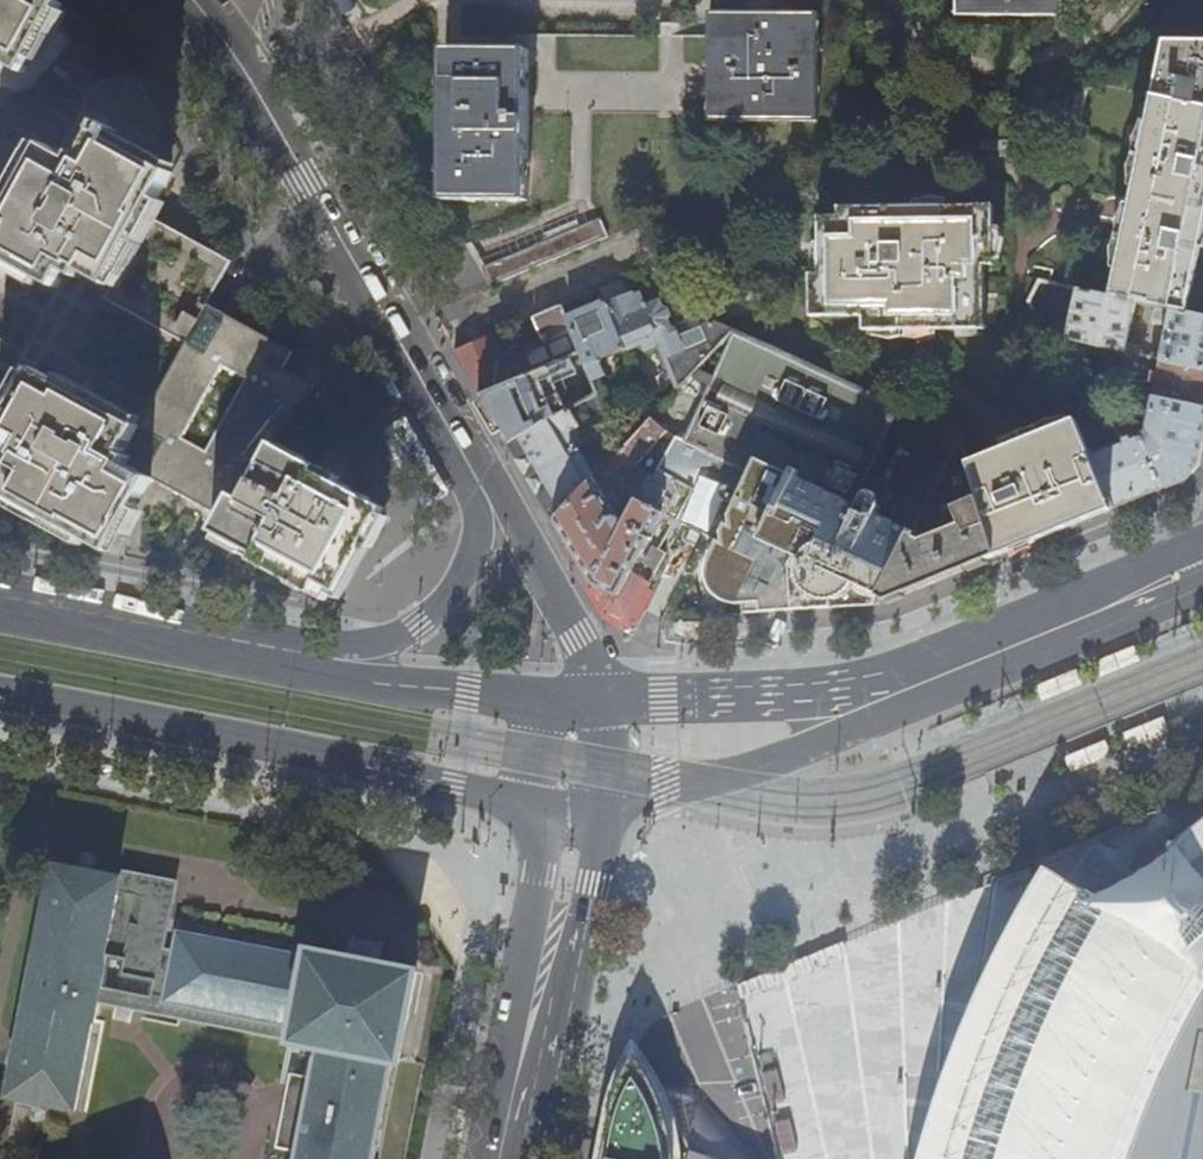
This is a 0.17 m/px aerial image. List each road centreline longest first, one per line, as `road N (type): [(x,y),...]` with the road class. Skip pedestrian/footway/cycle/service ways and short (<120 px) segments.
road 1 (tertiary): [(584,701),(578,637),(239,62),(193,0)]
road 2 (primary): [(573,806),(853,734),(1202,586)]
road 3 (primary): [(1202,543),(883,675),(806,690),(584,701)]
road 4 (primary): [(584,701),(386,685),(0,615)]
road 5 (primary): [(0,696),(573,806)]
road 6 (primary): [(573,806),(571,861),(512,1158)]

